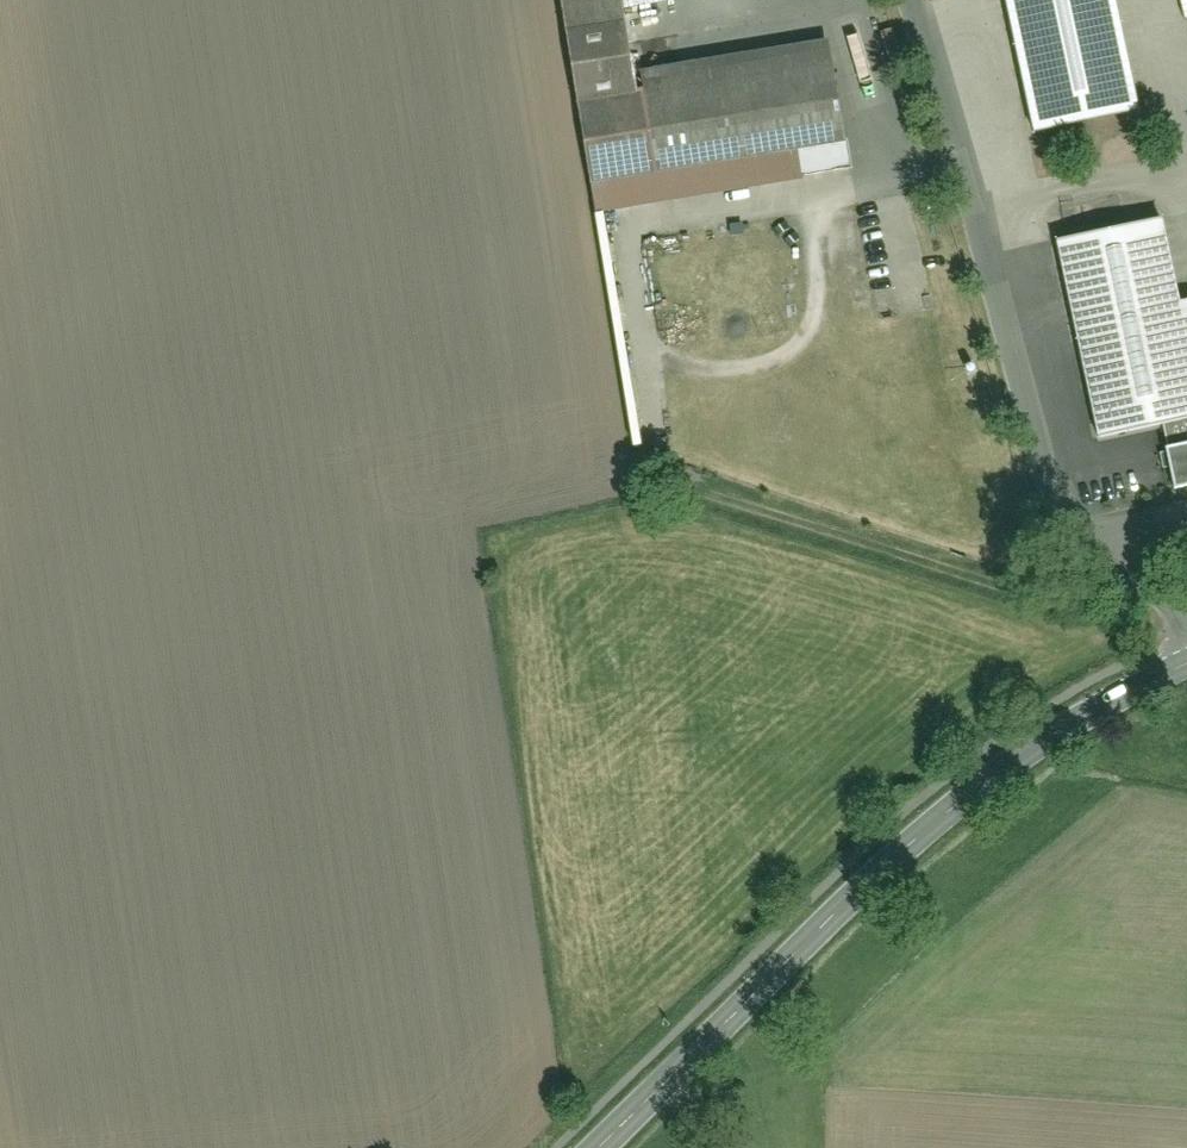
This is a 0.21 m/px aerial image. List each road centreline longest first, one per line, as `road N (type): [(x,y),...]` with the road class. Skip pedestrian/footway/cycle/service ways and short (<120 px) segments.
road 1 (secondary): [(596,1147),(858,889),(1130,683),(1186,655)]
road 2 (residential): [(1186,618),(1064,527),(912,0)]

